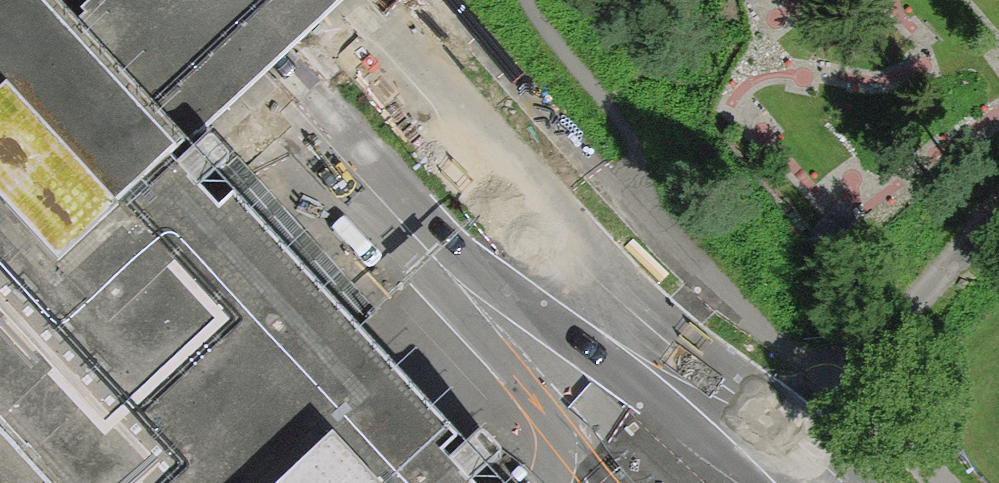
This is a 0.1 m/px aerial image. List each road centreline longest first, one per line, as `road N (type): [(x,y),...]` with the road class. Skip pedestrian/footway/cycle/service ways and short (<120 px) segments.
road 1 (unclassified): [(654,343),(572,273),(310,0)]
road 2 (unclassified): [(197,0),(500,319)]
road 3 (residential): [(585,482),(660,455),(772,479)]
road 4 (residential): [(500,319),(554,380),(576,419),(580,454),(570,482)]
road 5 (unclassified): [(500,319),(656,411)]
road 6 (unclassified): [(773,434),(696,367),(654,343)]
road 7 (unclassified): [(656,411),(772,479)]
road 8 (residential): [(773,434),(698,397),(656,411)]

